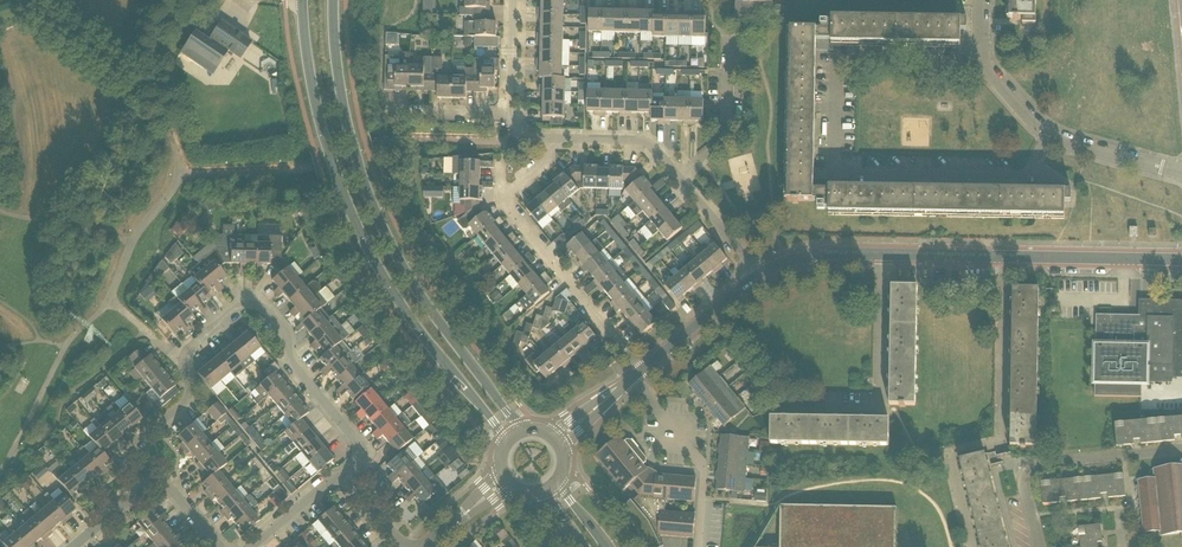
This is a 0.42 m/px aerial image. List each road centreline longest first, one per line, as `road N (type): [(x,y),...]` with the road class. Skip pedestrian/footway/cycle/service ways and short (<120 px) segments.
road 1 (tertiary): [(302,0),(319,121),(348,208),(391,292),(508,443)]
road 2 (residential): [(1049,137),(1029,172),(836,170),(838,60),(981,60)]
road 3 (tertiary): [(524,431),(410,281),(369,198),(345,116),(333,0)]
road 4 (residential): [(159,471),(135,443),(190,397),(185,353),(245,304),(262,305),(284,331),(288,359),(361,447),(362,464),(347,477)]
road 5 (unclassified): [(760,274),(822,254),(1181,260)]
road 6 (residential): [(641,371),(500,198),(570,140)]
road 7 (residential): [(1039,546),(1024,485),(1032,467),(1181,453)]
road 8 (residential): [(680,177),(725,135),(727,33)]
road 9 (unclassified): [(641,371),(760,274)]
road 10 (residential): [(1181,174),(1049,137)]
road 11 (residential): [(385,110),(511,112)]
road 12 (residential): [(680,177),(647,141),(570,140)]
road 13 (residential): [(760,274),(680,177)]

